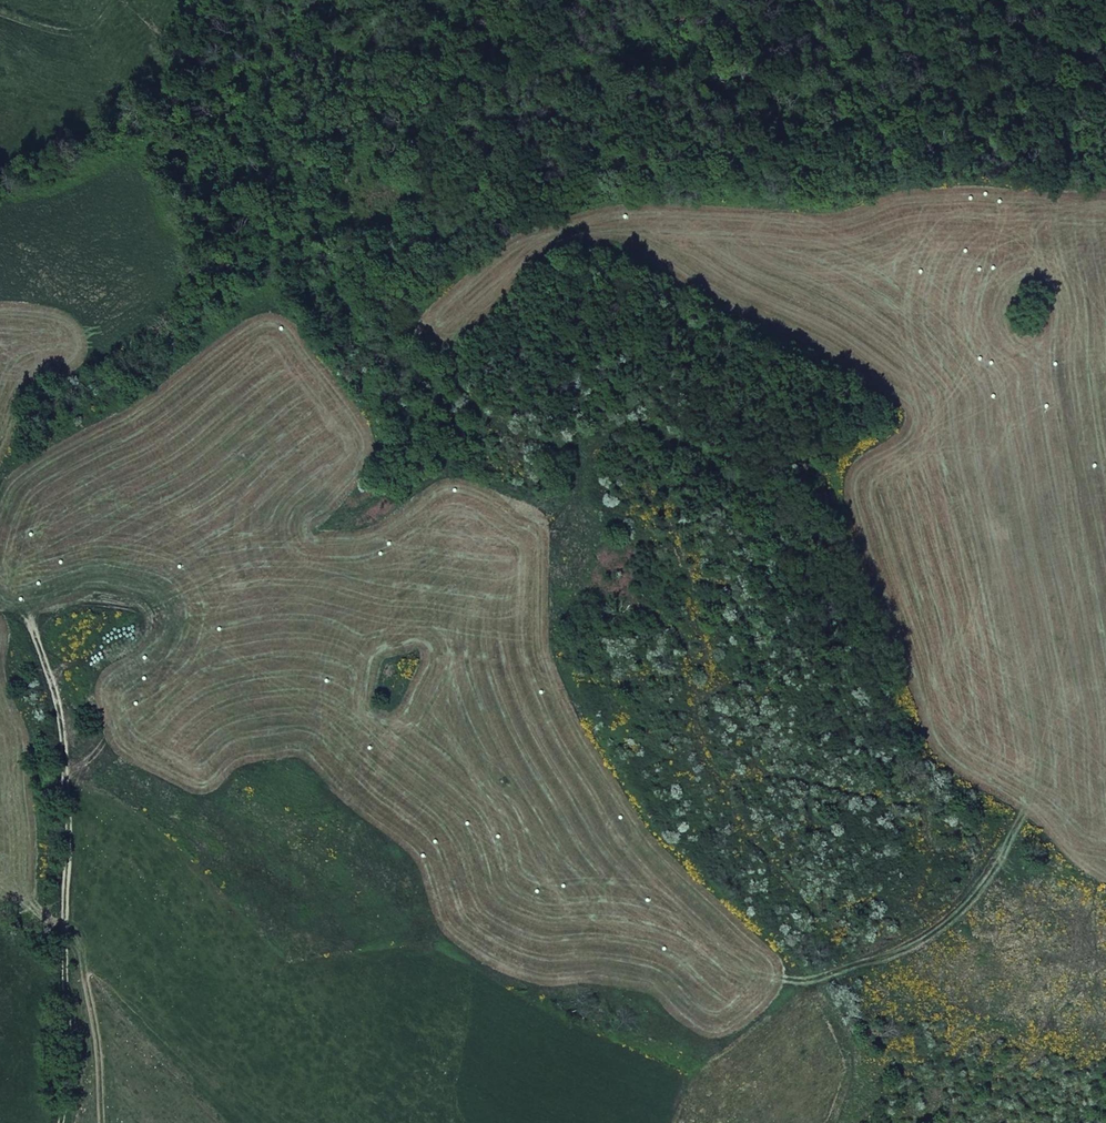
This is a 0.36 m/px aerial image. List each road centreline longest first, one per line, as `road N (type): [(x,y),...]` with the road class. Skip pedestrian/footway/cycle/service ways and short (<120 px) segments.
road 1 (track): [(396,0),(296,111),(243,249),(206,303),(25,449),(3,510),(11,568),(44,650),(58,751),(43,1122)]

